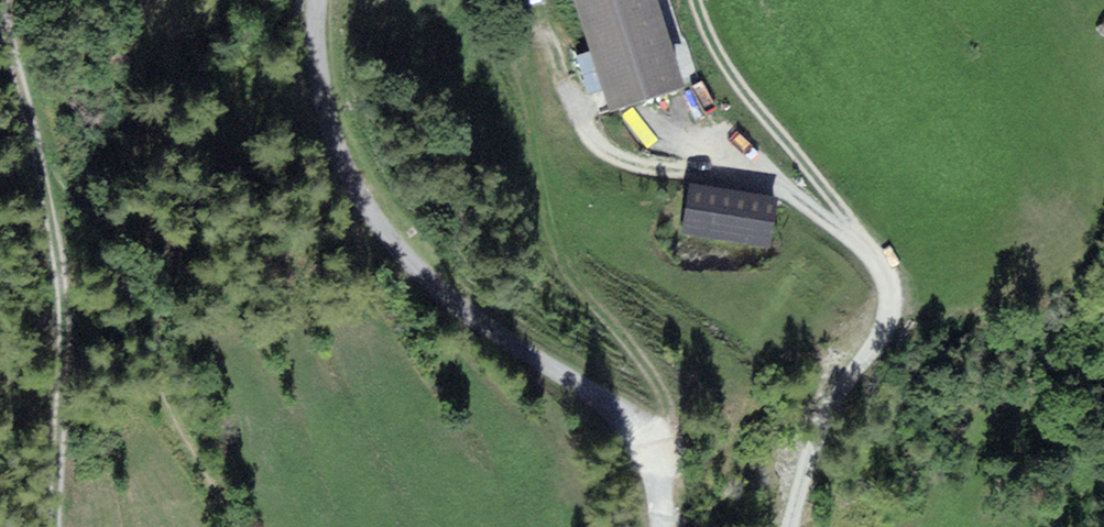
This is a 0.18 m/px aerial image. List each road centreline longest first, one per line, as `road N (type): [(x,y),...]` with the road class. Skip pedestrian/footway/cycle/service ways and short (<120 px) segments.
road 1 (tertiary): [(664,526),(654,437),(492,328),(432,280),(368,208),(321,86),(319,0)]
road 2 (track): [(794,526),(831,410),(890,334),(892,290),(857,226),(721,70),(700,0)]
road 3 (track): [(654,437),(666,418),(662,388),(577,285),(561,254),(517,47),(545,39),(580,98)]
road 4 (track): [(45,161),(223,526)]
road 5 (track): [(45,161),(66,279),(53,526)]
road 6 (track): [(877,252),(766,183),(617,159),(583,124),(580,98)]
road 7 (track): [(45,161),(8,0)]

